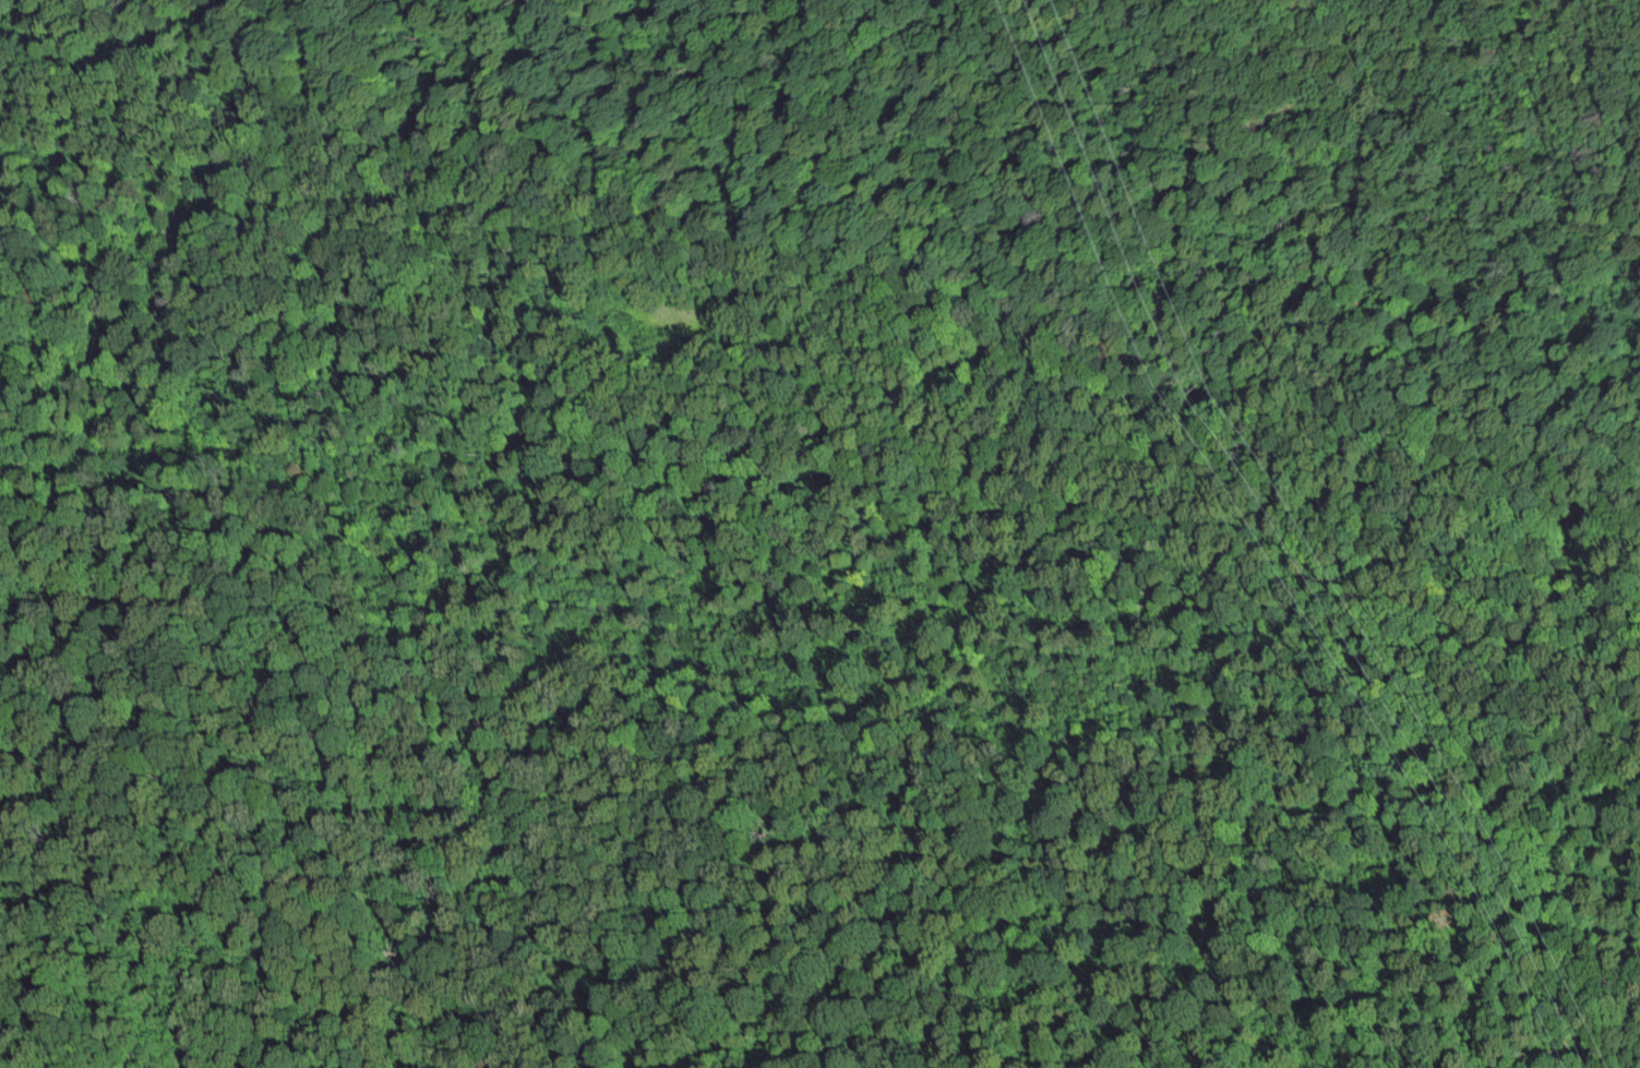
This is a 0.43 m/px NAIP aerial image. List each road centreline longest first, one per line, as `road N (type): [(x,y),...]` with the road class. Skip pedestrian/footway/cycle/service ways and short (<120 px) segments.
road 1 (track): [(52,1066),(164,1029),(231,1027),(273,1032),(344,1067)]

